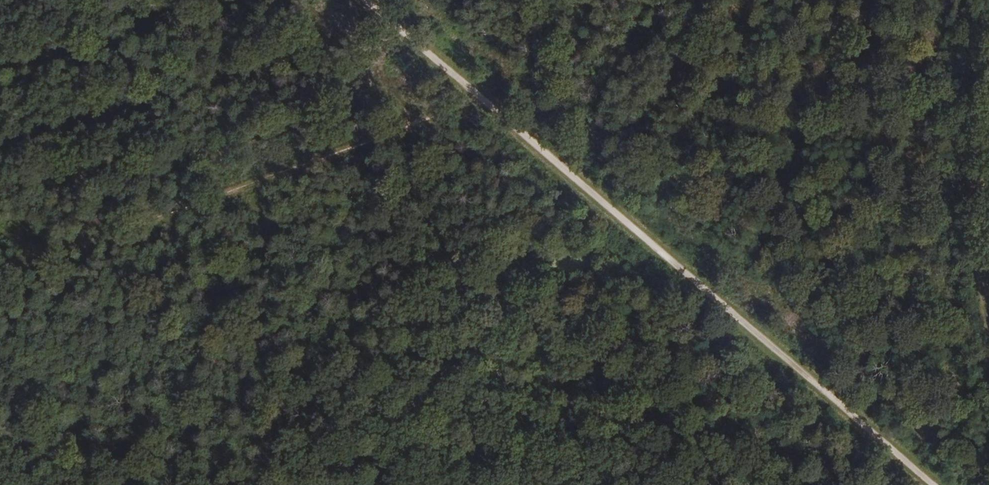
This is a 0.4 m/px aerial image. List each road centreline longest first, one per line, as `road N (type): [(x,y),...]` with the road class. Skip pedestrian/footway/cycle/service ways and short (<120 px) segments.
road 1 (track): [(361,0),(931,484)]

